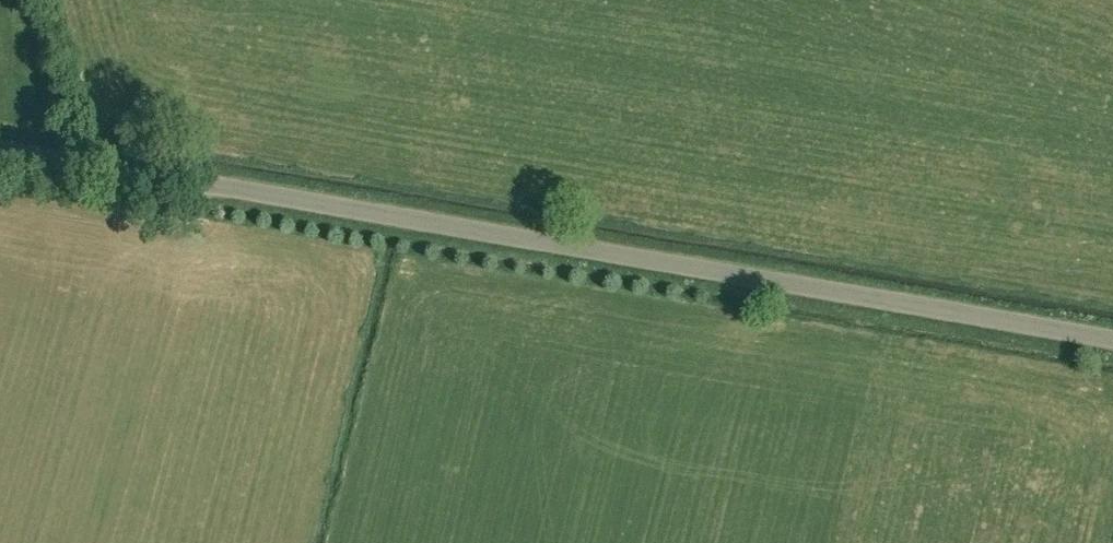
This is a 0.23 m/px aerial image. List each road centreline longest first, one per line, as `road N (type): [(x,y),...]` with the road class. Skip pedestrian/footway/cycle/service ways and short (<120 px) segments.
road 1 (unclassified): [(0,151),(1112,343)]

